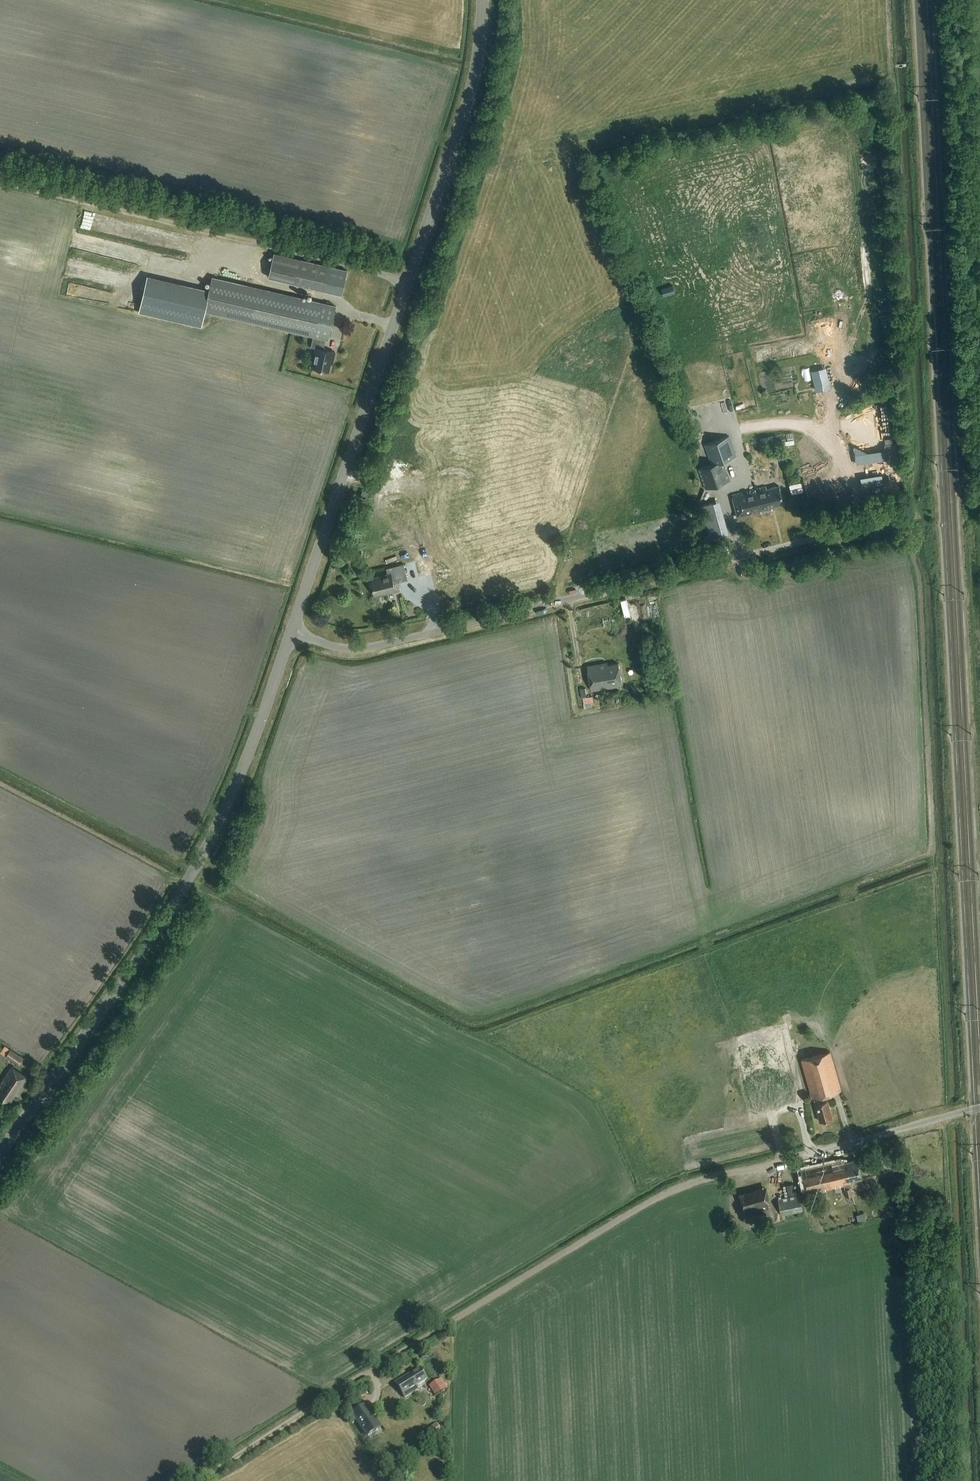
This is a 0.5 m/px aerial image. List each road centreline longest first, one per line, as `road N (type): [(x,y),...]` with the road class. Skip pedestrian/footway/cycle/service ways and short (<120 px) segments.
road 1 (unclassified): [(293,628),(461,127),(483,0)]
road 2 (unclassified): [(0,1154),(209,844),(293,628)]
road 3 (track): [(196,1480),(671,1190)]
road 4 (unclassified): [(293,628),(338,647),(371,647),(761,552)]
road 5 (track): [(410,280),(0,182)]
road 6 (unclassified): [(671,1190),(979,1108)]
road 7 (track): [(886,521),(761,552)]

